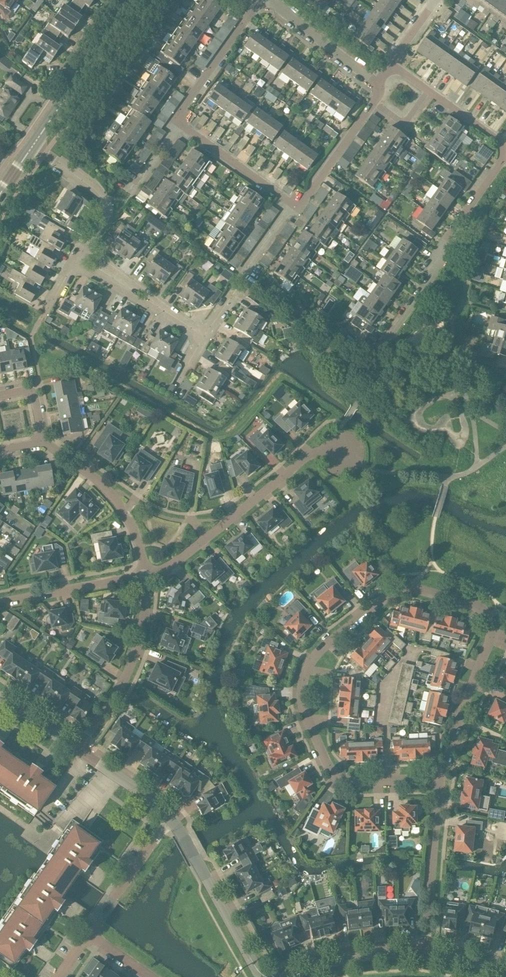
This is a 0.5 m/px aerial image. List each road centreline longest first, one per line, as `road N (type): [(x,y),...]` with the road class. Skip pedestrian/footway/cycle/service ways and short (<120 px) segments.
road 1 (residential): [(441,783),(335,780),(310,731),(303,683),(321,649),(406,589),(488,617)]
road 2 (residential): [(397,328),(504,153),(498,140),(428,91)]
road 3 (residential): [(298,206),(179,124),(263,0)]
road 4 (residential): [(341,453),(309,456),(169,567),(144,578)]
road 5 (residential): [(144,578),(136,654),(79,749)]
road 6 (residential): [(267,976),(171,817)]
road 7 (residential): [(41,441),(114,496),(138,543),(144,578)]
road 8 (residential): [(488,617),(492,634),(441,783)]
road 9 (tertiary): [(34,143),(130,3)]
road 10 (residential): [(425,951),(441,783)]
road 11 (residential): [(80,257),(104,221),(102,197),(34,143)]
road 12 (residential): [(204,336),(80,257)]
road 13 (residential): [(144,578),(0,605)]
road 14 (residential): [(89,934),(171,817)]
road 15 (residential): [(425,951),(364,956),(290,976)]
road 16 (residential): [(377,87),(273,0)]
road 17 (residential): [(298,206),(374,103)]

